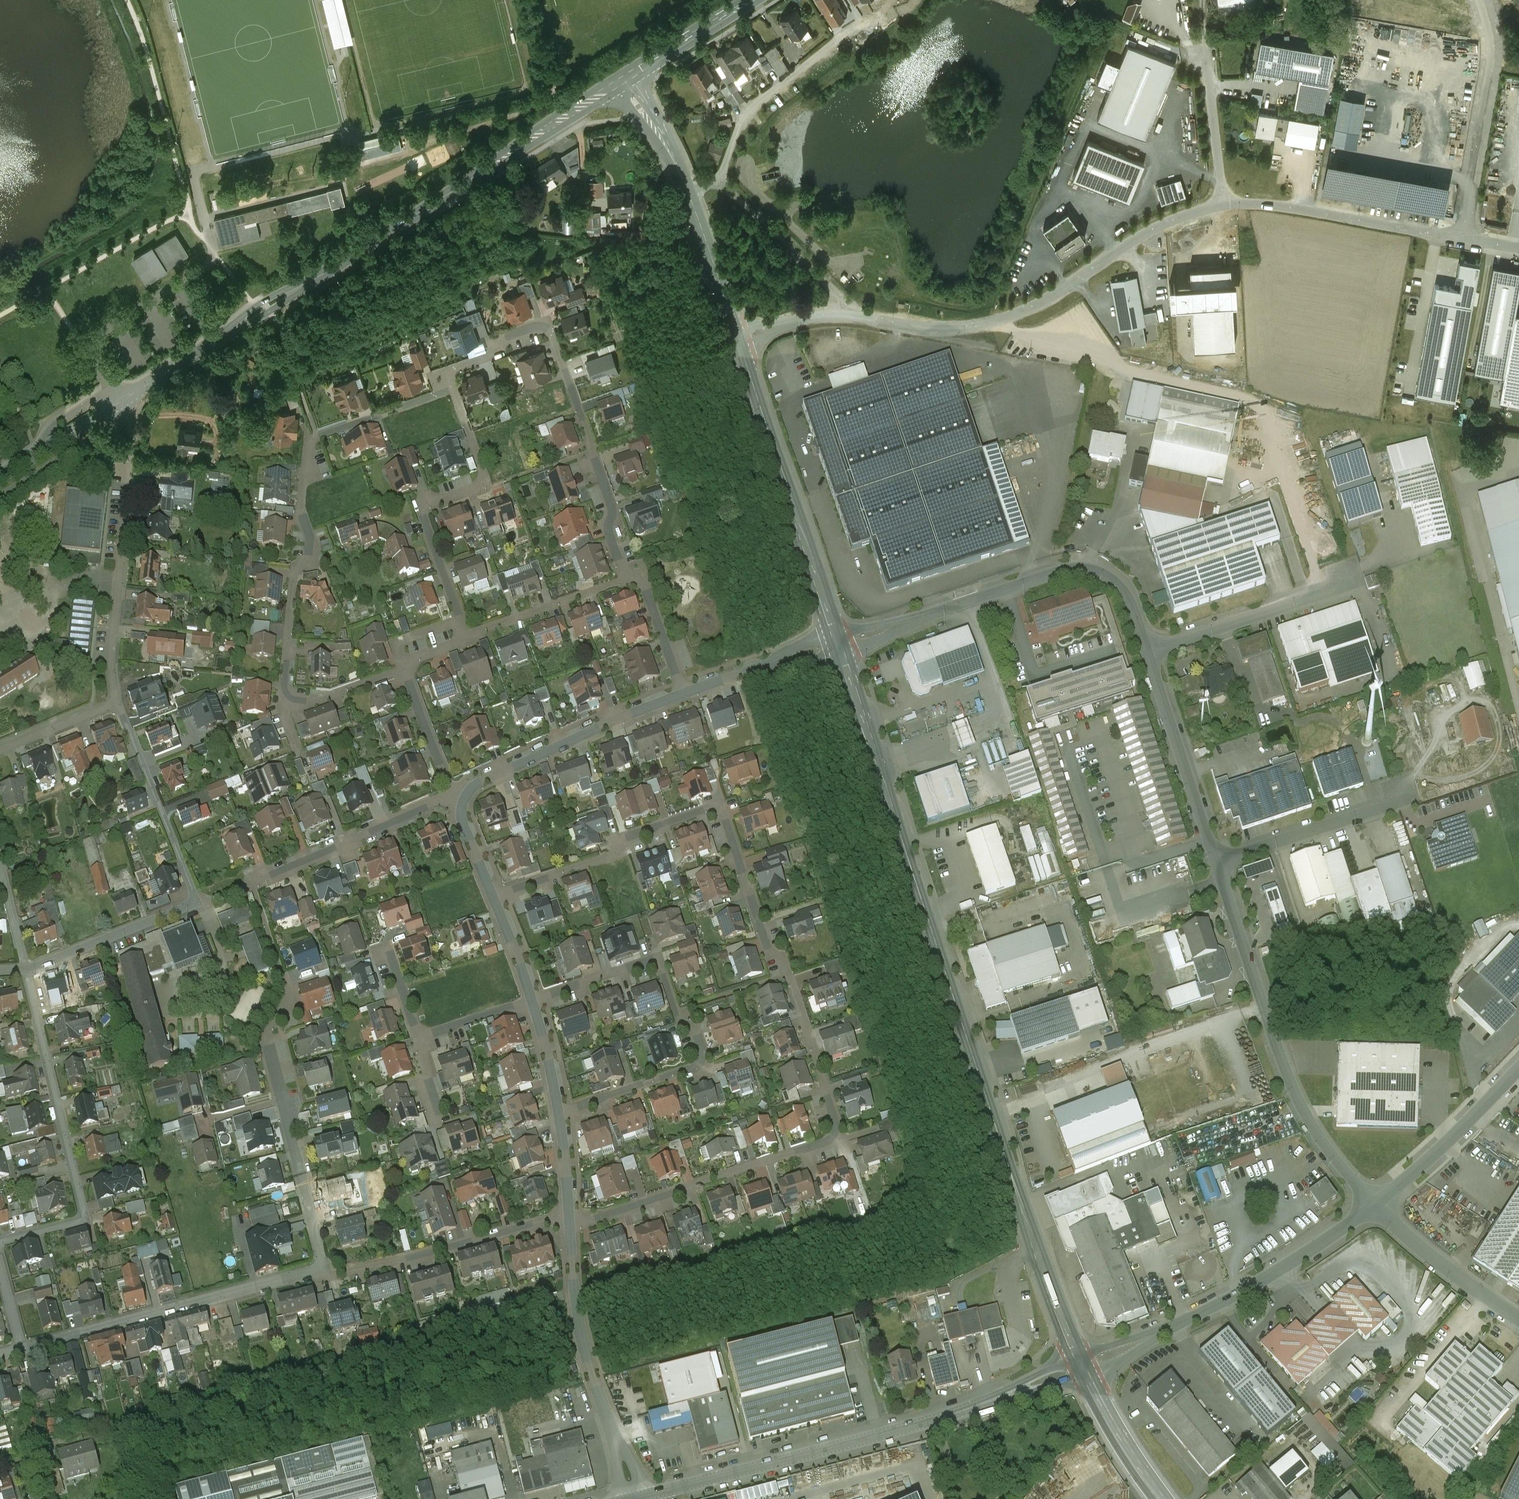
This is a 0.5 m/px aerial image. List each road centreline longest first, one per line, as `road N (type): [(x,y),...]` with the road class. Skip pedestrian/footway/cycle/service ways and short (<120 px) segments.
road 1 (residential): [(493,896),(612,855),(627,837),(721,805),(835,1120),(828,1142),(570,1222)]
road 2 (secondary): [(838,643),(1082,1366)]
road 3 (residential): [(22,1349),(326,1269),(268,1044),(291,992),(285,974)]
road 4 (secondary): [(623,83),(119,403)]
road 5 (unclassified): [(635,1498),(933,1421),(1082,1366)]
road 6 (residential): [(451,389),(310,443),(301,511),(309,555),(294,575),(286,702)]
road 7 (unclassified): [(847,315),(931,327),(1010,318),(1153,229),(1222,204)]
road 8 (residential): [(558,1112),(698,1067),(701,1052),(658,958),(532,1000)]
road 9 (residential): [(626,580),(609,531),(613,511),(546,325),(452,372),(451,389)]
road 10 (unclassified): [(1216,859),(1305,1115),(1373,1208)]
road 11 (unclassified): [(838,643),(1077,566),(1121,585),(1147,648)]
road 12 (residential): [(0,1244),(86,1220),(26,970)]
road 13 (unclassified): [(1082,1366),(1247,1292),(1373,1208)]
road 14 (secondary): [(738,339),(838,643)]
road 15 (residential): [(117,702),(111,667),(134,429),(119,403)]
road 16 (residential): [(461,621),(421,508),(487,484),(451,389)]
road 17 (residential): [(635,1498),(585,1352),(570,1222)]
road 18 (residential): [(453,796),(197,905)]
road 19 (residential): [(683,694),(453,796)]
road 20 (unclassified): [(1460,240),(1492,65),(1481,0)]
road 21 (unclassified): [(1222,204),(1274,206),(1460,240)]
road 22 (residential): [(718,181),(747,111),(863,21)]
road 23 (unclassified): [(1147,648),(1216,859)]
road 24 (residential): [(197,905),(117,702)]
road 25 (unclassified): [(1147,648),(1345,583)]
road 26 (unclassified): [(1216,859),(1412,795)]
road 27 (unclassified): [(1373,1208),(1518,1070)]
road 28 (residential): [(718,181),(835,291),(847,315)]
road 29 (residential): [(26,970),(197,905)]
road 30 (unclassified): [(1518,1318),(1373,1208)]
road 31 (residential): [(570,1222),(393,1262)]
road 32 (residential): [(466,636),(626,580)]
road 33 (residential): [(838,643),(683,694)]
road 34 (unclassified): [(1222,204),(1201,44)]
road 35 (secondary): [(687,192),(738,339)]
road 36 (secondary): [(1082,1366),(1163,1498)]
road 37 (secondary): [(753,0),(623,83)]
road 38 (secondary): [(119,403),(0,478)]
road 39 (residential): [(453,796),(405,671)]
road 40 (residential): [(683,694),(646,588),(626,580)]
road 41 (secondary): [(623,83),(687,192)]
road 42 (residential): [(117,702),(0,748)]
road 43 (residential): [(286,702),(308,703),(405,671)]
road 44 (residential): [(532,1000),(417,1036)]

